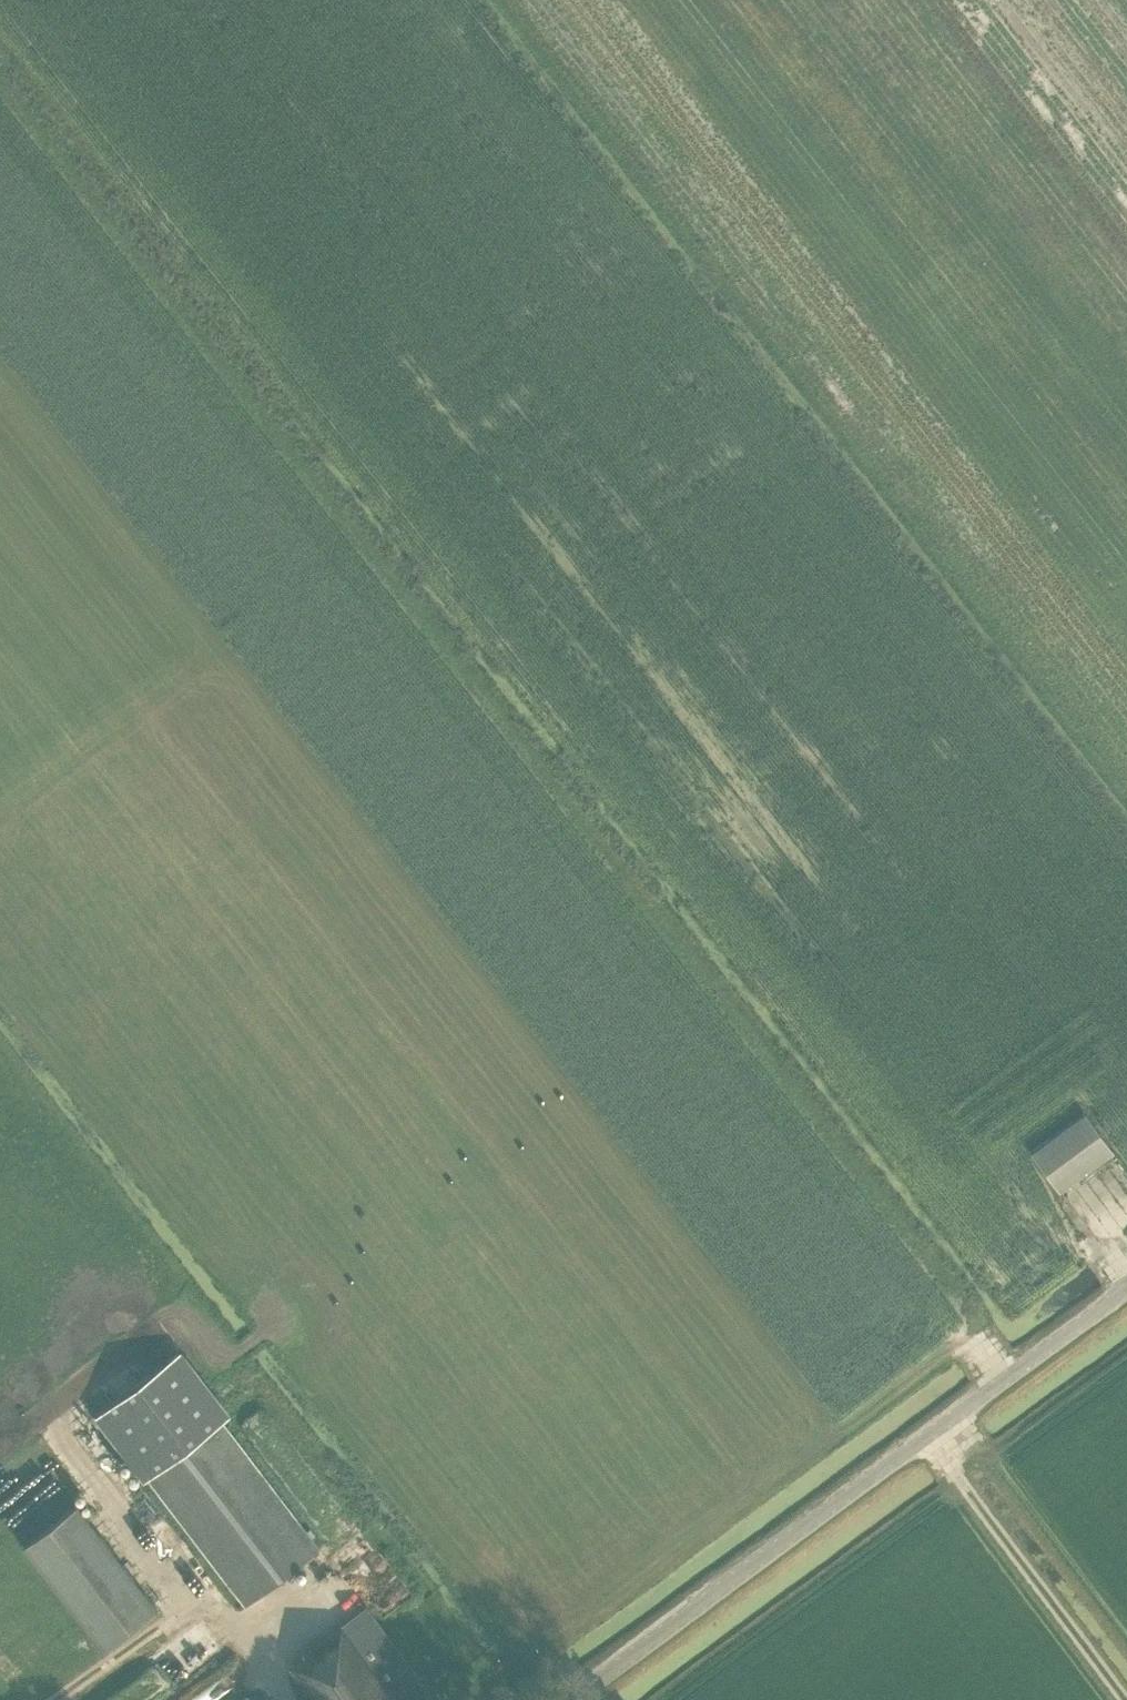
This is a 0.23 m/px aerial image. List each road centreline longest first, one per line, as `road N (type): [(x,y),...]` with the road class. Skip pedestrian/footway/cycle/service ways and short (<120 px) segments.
road 1 (unclassified): [(581,1699),(1126,1295)]

